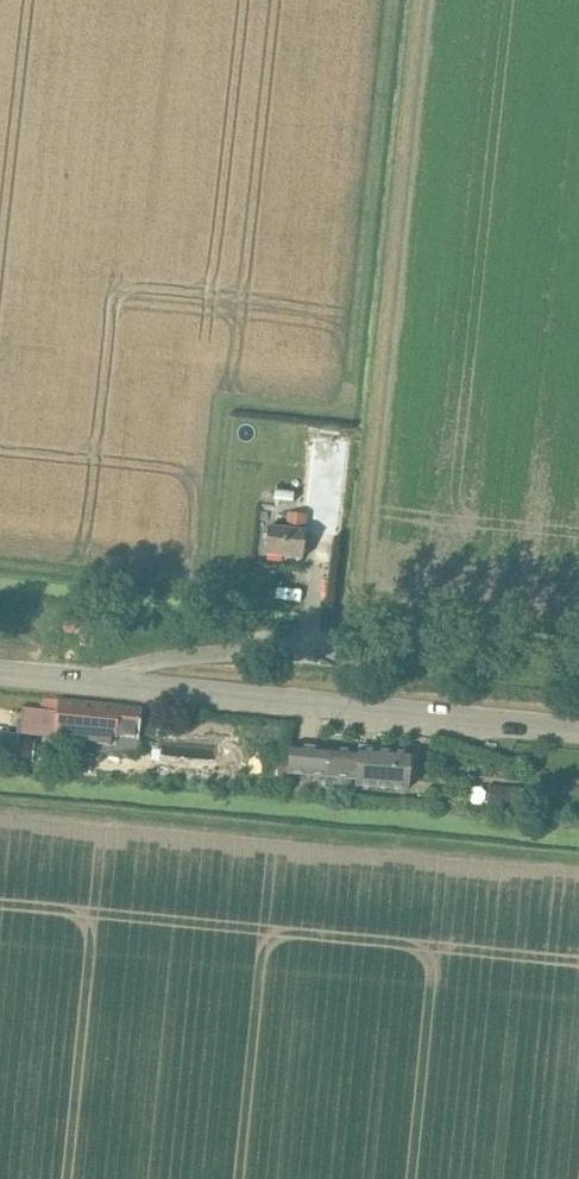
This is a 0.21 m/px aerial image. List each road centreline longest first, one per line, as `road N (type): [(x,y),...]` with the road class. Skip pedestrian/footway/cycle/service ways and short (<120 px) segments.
road 1 (tertiary): [(578,732),(0,674)]
road 2 (track): [(471,722),(525,755),(578,776)]

